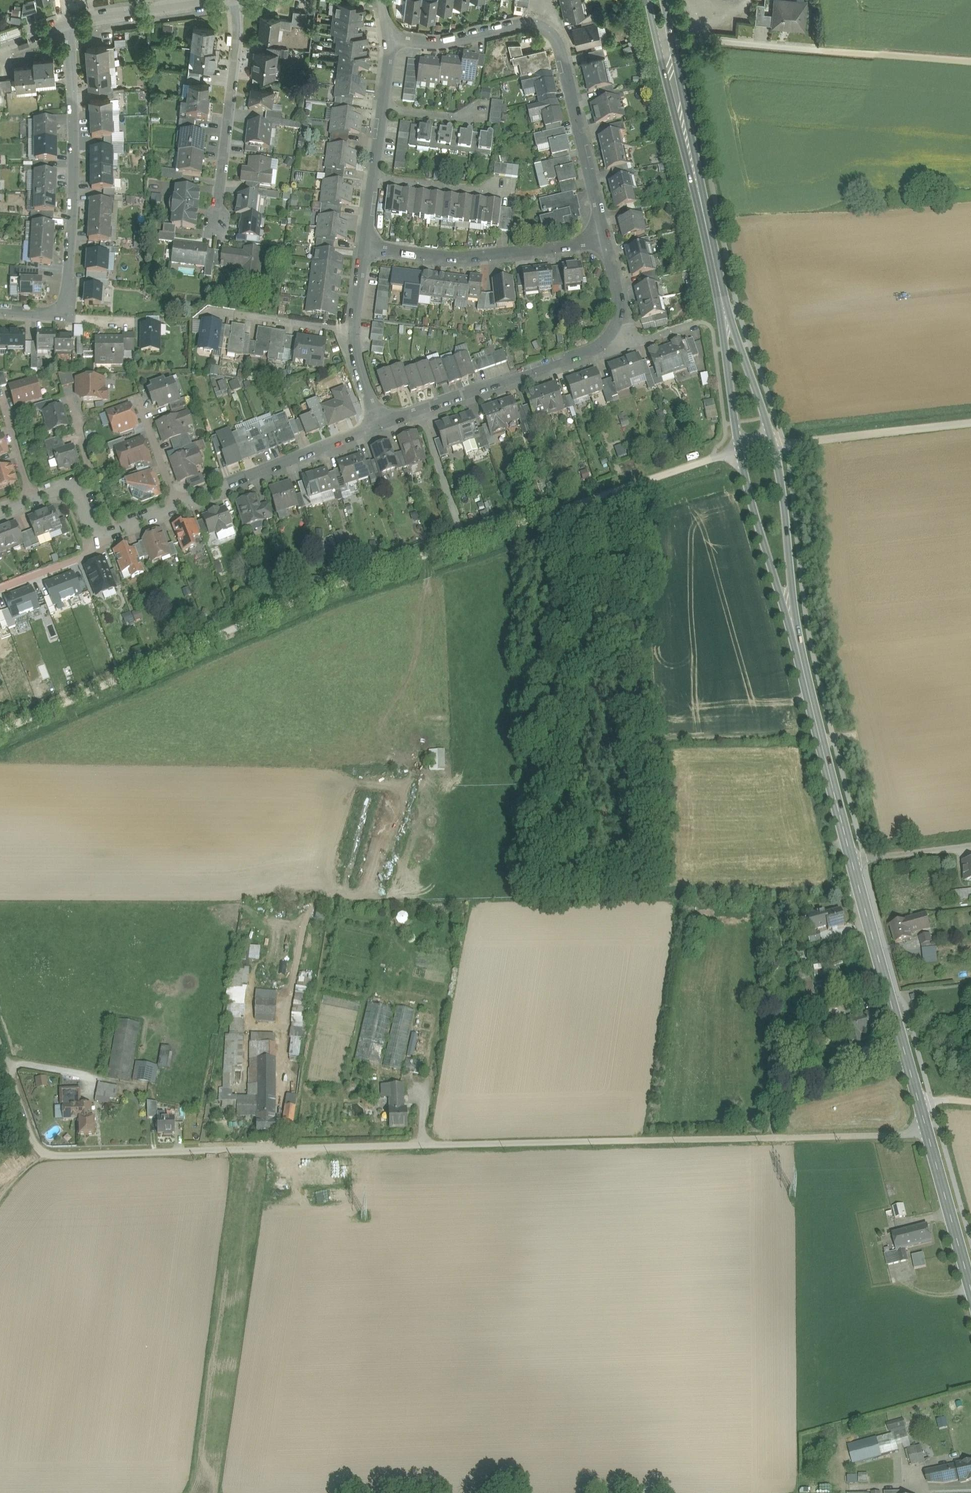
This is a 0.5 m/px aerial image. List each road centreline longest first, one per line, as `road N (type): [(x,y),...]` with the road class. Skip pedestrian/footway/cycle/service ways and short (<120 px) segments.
road 1 (track): [(929,1128),(42,1159),(0,1045)]
road 2 (track): [(740,450),(349,581),(0,731)]
road 3 (tertiary): [(970,1276),(797,642)]
road 4 (residential): [(607,243),(563,50),(547,26),(520,22),(448,41),(390,41)]
road 5 (residential): [(381,424),(602,344),(618,309),(607,243)]
road 6 (tertiary): [(723,305),(656,0)]
road 7 (track): [(970,63),(665,40)]
road 8 (residential): [(68,27),(77,154),(69,315)]
road 9 (residential): [(367,245),(456,260),(607,243)]
road 10 (residential): [(217,231),(235,51),(230,0)]
road 11 (residential): [(176,507),(381,424)]
road 12 (residential): [(367,245),(390,41)]
road 13 (tertiary): [(740,450),(797,642)]
road 14 (track): [(970,425),(772,445)]
road 15 (tertiary): [(797,642),(772,445)]
road 16 (track): [(272,1150),(288,994)]
road 17 (tertiary): [(68,27),(215,0)]
road 18 (tertiary): [(772,445),(723,305)]
road 19 (tertiary): [(723,305),(740,450)]
road 20 (residential): [(236,315),(356,331)]
road 21 (track): [(851,859),(970,846)]

